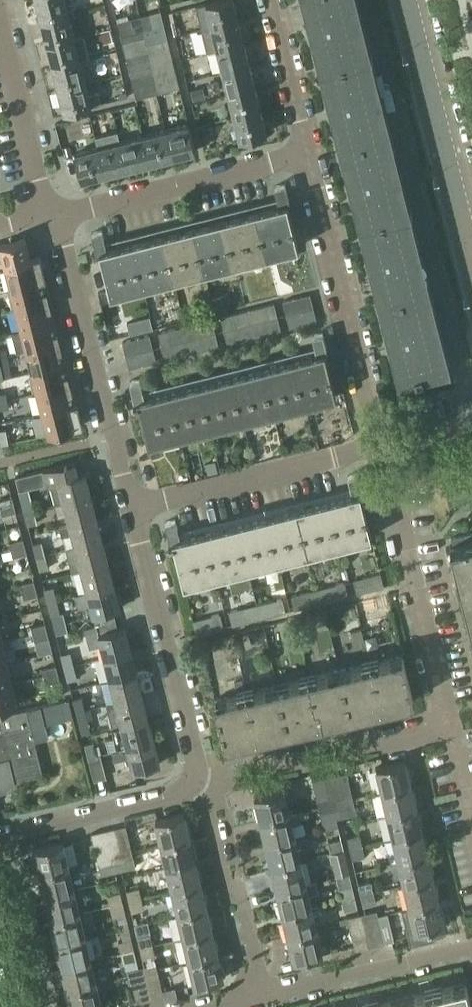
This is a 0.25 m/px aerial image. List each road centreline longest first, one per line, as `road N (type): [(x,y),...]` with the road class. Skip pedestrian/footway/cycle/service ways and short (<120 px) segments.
road 1 (residential): [(447,733),(455,698),(432,618),(436,592),(425,556),(409,546),(384,441)]
road 2 (residential): [(134,507),(59,208)]
road 3 (residential): [(205,788),(134,507)]
road 4 (residential): [(384,441),(312,161)]
road 5 (residential): [(59,208),(98,211),(312,161)]
road 6 (residential): [(134,507),(384,441)]
road 7 (residential): [(205,788),(447,733)]
road 8 (tertiary): [(470,238),(411,0)]
road 9 (residential): [(59,208),(5,0)]
road 10 (residential): [(255,996),(205,788)]
road 11 (residential): [(255,996),(278,1003),(356,984),(368,961),(448,941)]
road 12 (residential): [(0,837),(205,788)]
road 13 (residential): [(312,161),(272,0)]

